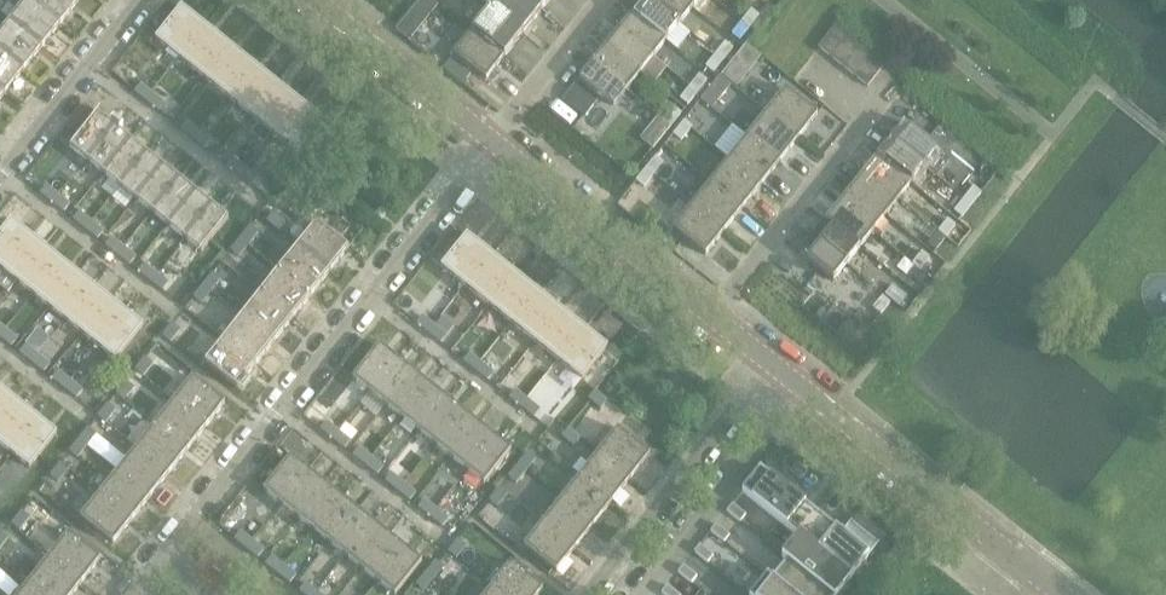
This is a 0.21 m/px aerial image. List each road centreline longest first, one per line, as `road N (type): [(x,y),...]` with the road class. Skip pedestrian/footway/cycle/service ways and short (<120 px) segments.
road 1 (residential): [(133,594),(491,140)]
road 2 (residential): [(712,316),(870,114),(807,62)]
road 3 (residential): [(1061,594),(805,390)]
road 4 (residential): [(771,364),(588,594)]
road 5 (residential): [(712,316),(491,140)]
road 6 (residential): [(640,594),(805,390)]
road 7 (residential): [(491,140),(316,0)]
road 8 (residential): [(0,176),(138,0)]
road 9 (residential): [(491,140),(603,0)]

